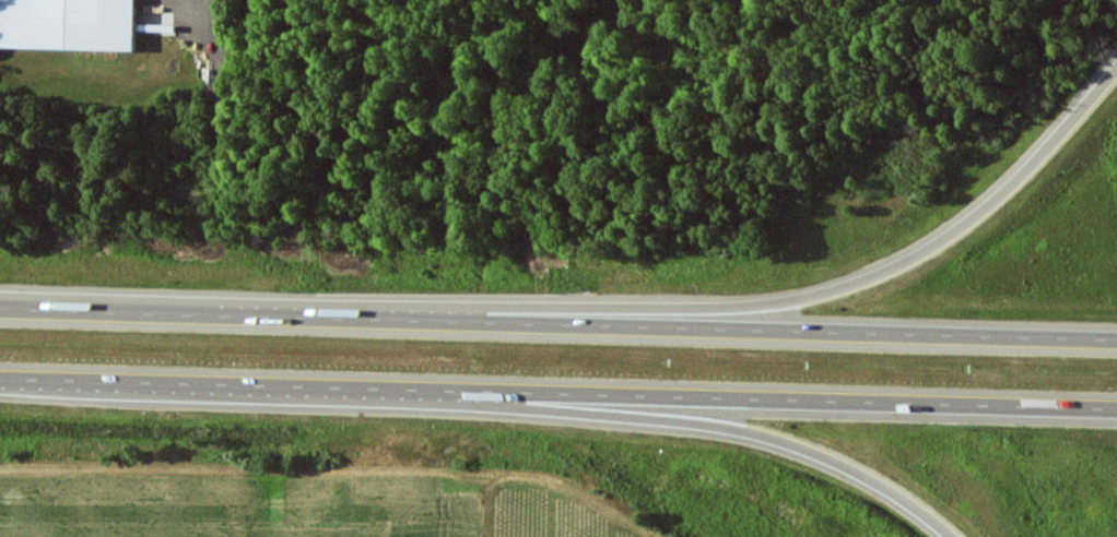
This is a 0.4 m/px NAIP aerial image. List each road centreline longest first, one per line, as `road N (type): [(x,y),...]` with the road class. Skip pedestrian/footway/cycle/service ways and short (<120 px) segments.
road 1 (motorway): [(1116,340),(0,308)]
road 2 (motorway): [(0,380),(1116,409)]
road 3 (motorway): [(1116,69),(990,206),(914,258),(836,289),(718,308),(499,306),(334,319)]
road 4 (motorway): [(409,391),(739,430),(884,488),(948,536)]

